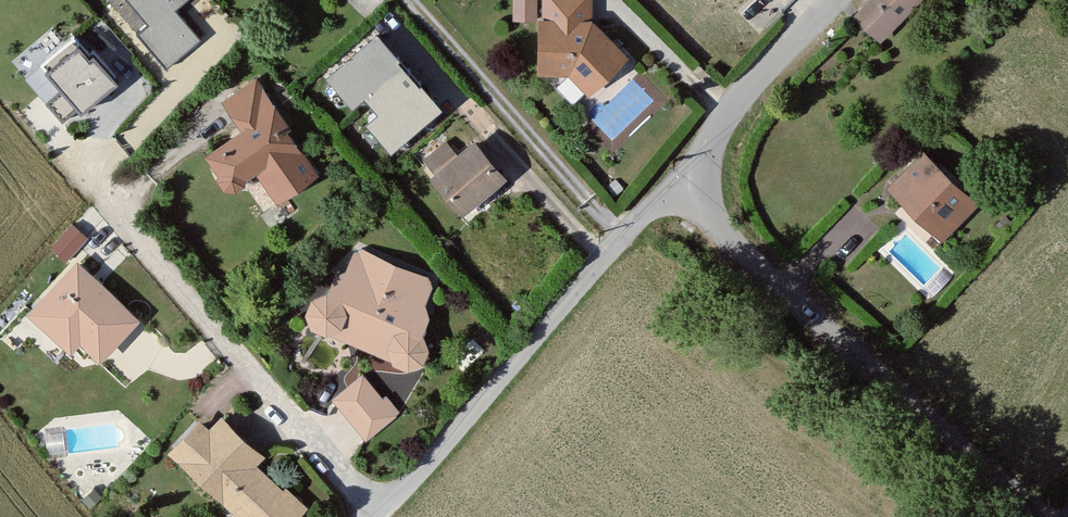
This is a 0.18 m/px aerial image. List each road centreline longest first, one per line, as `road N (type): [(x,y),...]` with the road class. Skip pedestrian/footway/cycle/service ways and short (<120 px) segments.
road 1 (residential): [(1043,516),(919,417),(675,185)]
road 2 (residential): [(675,185),(375,516)]
road 3 (residential): [(675,185),(752,84),(837,0)]

